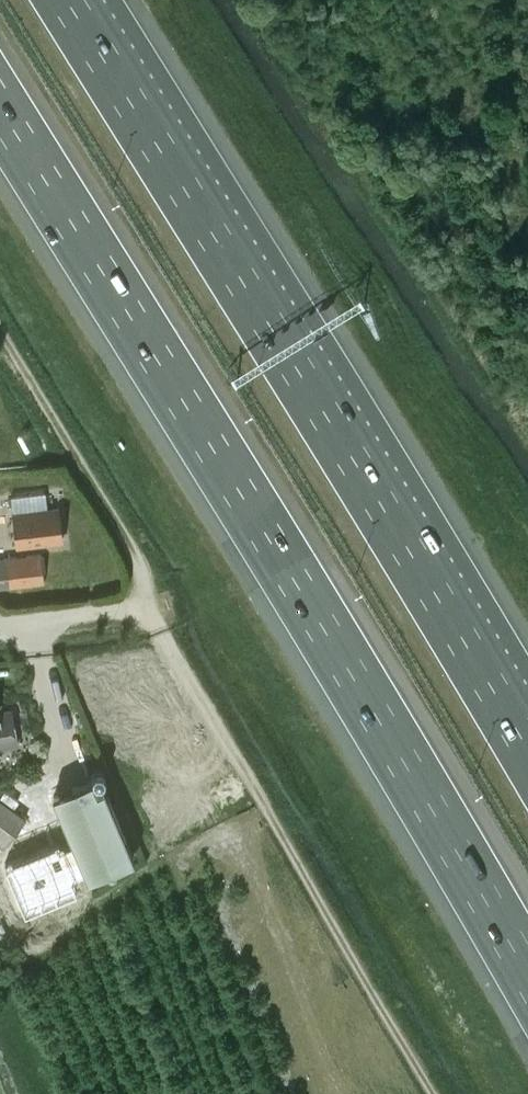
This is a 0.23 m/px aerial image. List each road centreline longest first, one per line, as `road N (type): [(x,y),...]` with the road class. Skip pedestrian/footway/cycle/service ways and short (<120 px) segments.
road 1 (motorway): [(0,108),(404,763),(527,983)]
road 2 (motorway): [(527,754),(68,0)]
road 3 (track): [(432,1093),(143,605),(133,551),(0,332)]
road 4 (unclassified): [(0,625),(143,605)]

